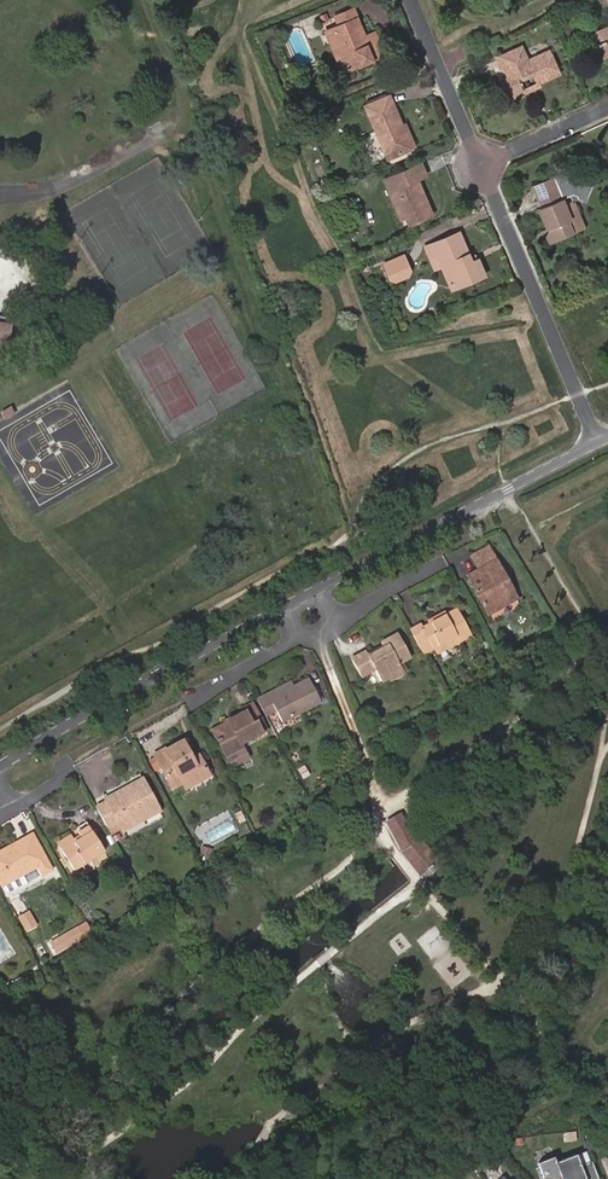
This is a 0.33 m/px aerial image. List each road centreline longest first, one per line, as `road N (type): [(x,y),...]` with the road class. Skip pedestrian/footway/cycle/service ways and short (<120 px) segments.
road 1 (residential): [(599,442),(0,767)]
road 2 (residential): [(599,442),(481,164)]
road 3 (residential): [(481,164),(411,0)]
road 4 (residential): [(607,105),(481,164)]

